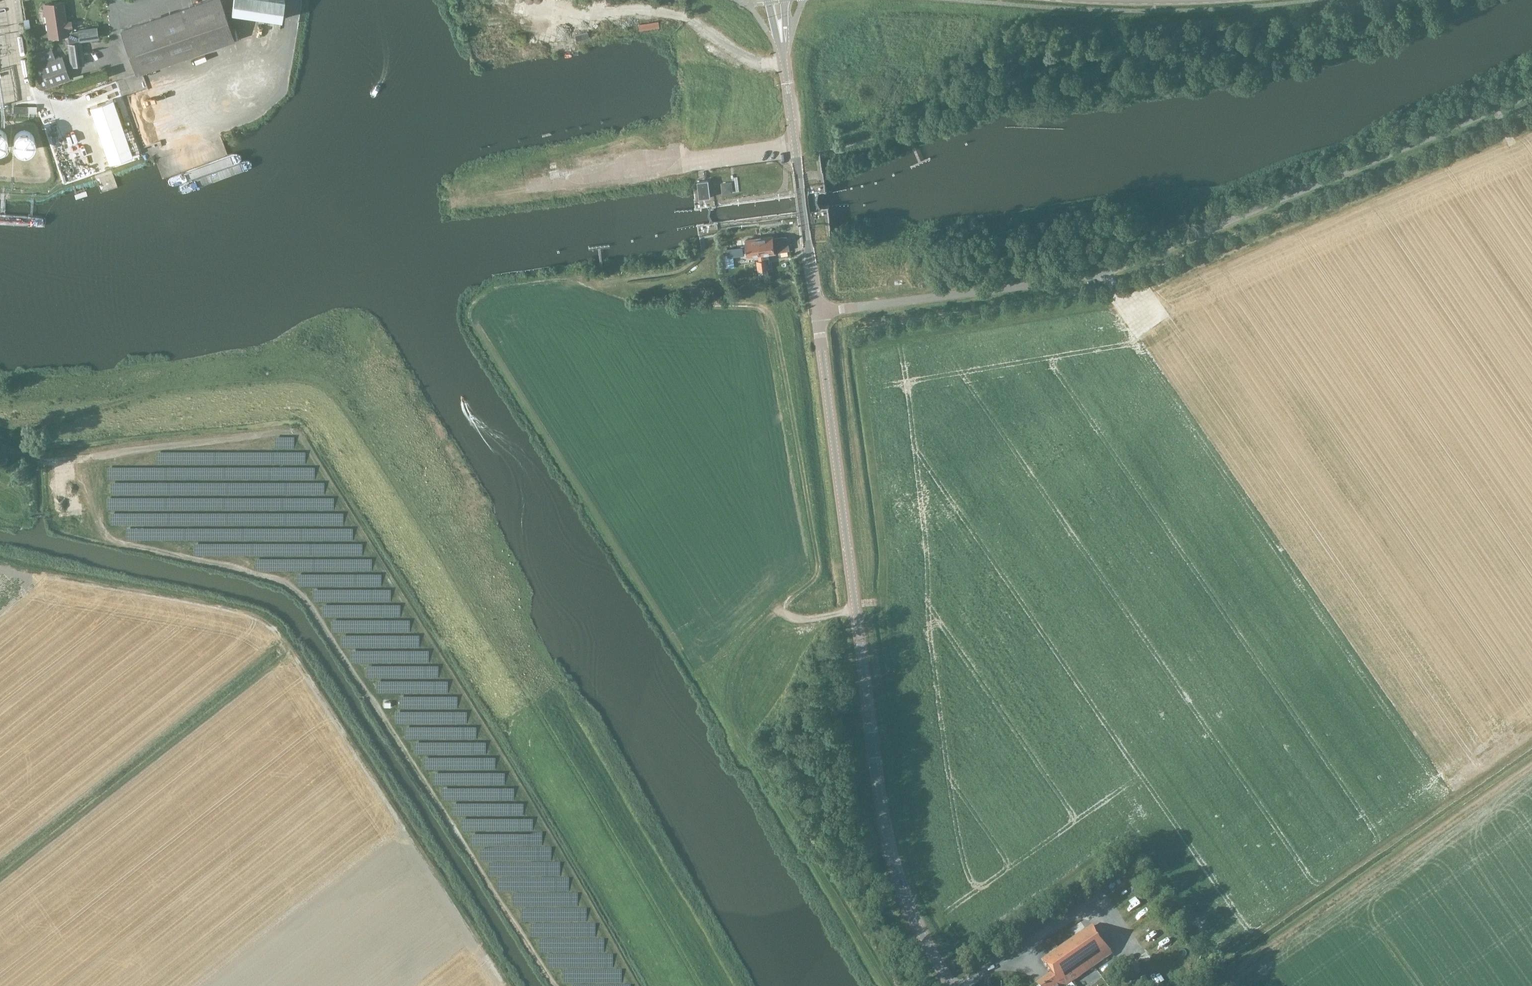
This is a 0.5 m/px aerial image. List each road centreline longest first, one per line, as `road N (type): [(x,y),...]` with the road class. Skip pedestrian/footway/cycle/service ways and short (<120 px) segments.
road 1 (unclassified): [(818,310),(1109,270),(1531,91)]
road 2 (secondary): [(953,985),(900,896),(882,826),(818,310)]
road 3 (secondary): [(818,310),(777,0)]

